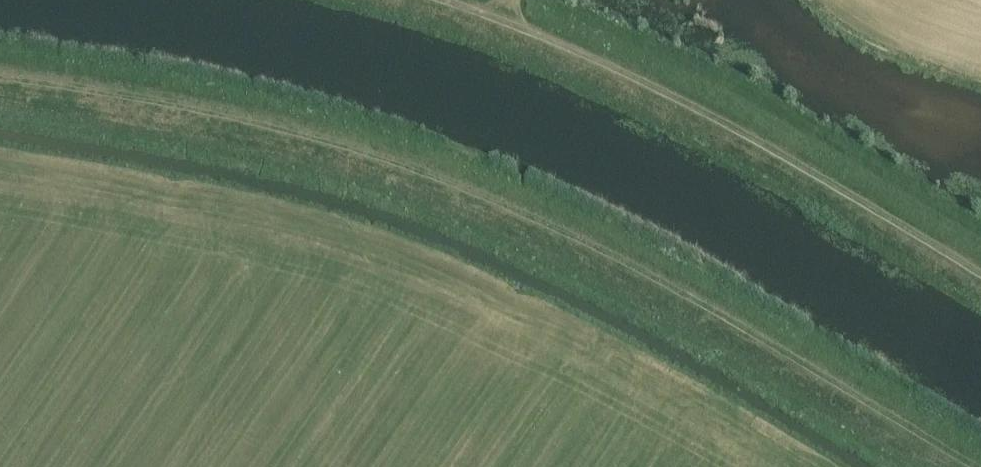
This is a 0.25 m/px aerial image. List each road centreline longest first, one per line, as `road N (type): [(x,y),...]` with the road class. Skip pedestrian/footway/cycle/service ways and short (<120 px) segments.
road 1 (track): [(0,79),(310,137),(490,200),(745,329),(974,466)]
road 2 (track): [(980,275),(628,81),(430,0)]

